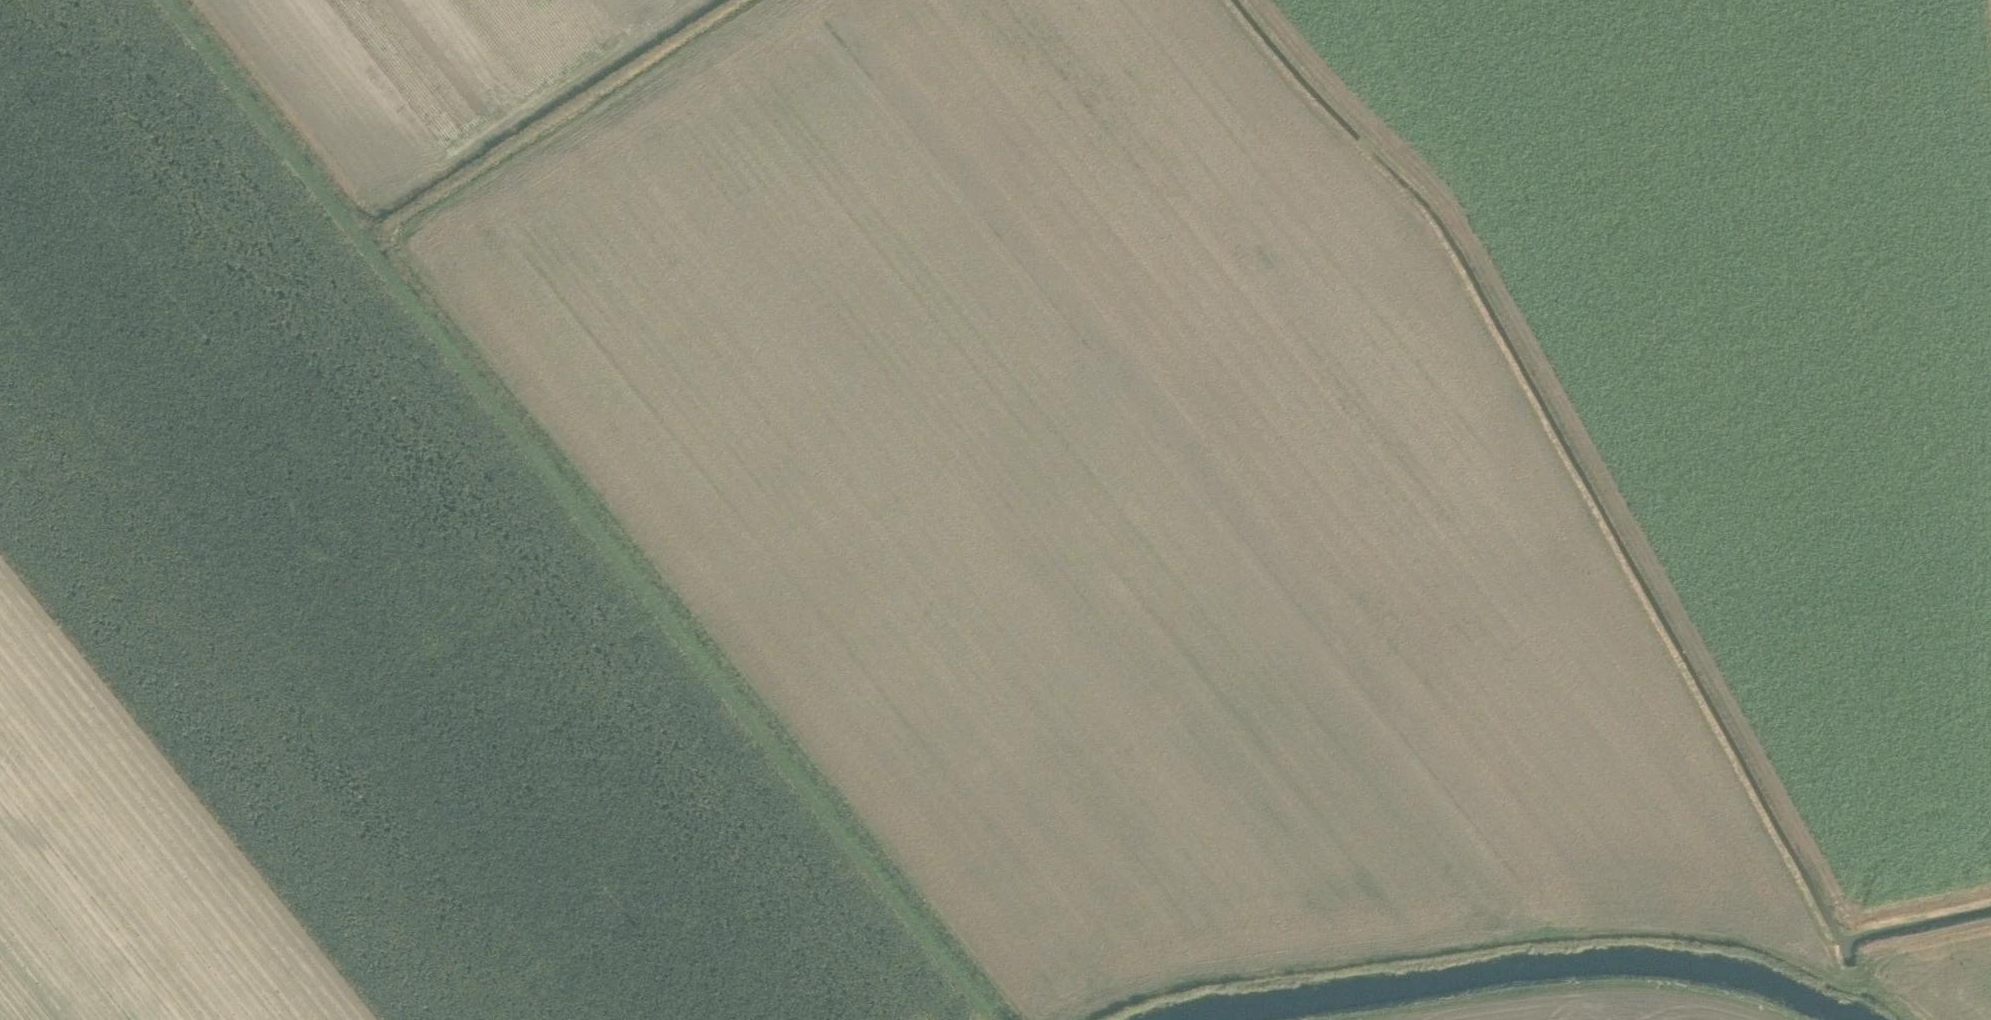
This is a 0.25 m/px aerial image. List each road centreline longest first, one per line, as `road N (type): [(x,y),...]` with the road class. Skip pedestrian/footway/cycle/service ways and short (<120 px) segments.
road 1 (track): [(1419,1019),(1666,997),(1773,1019)]

